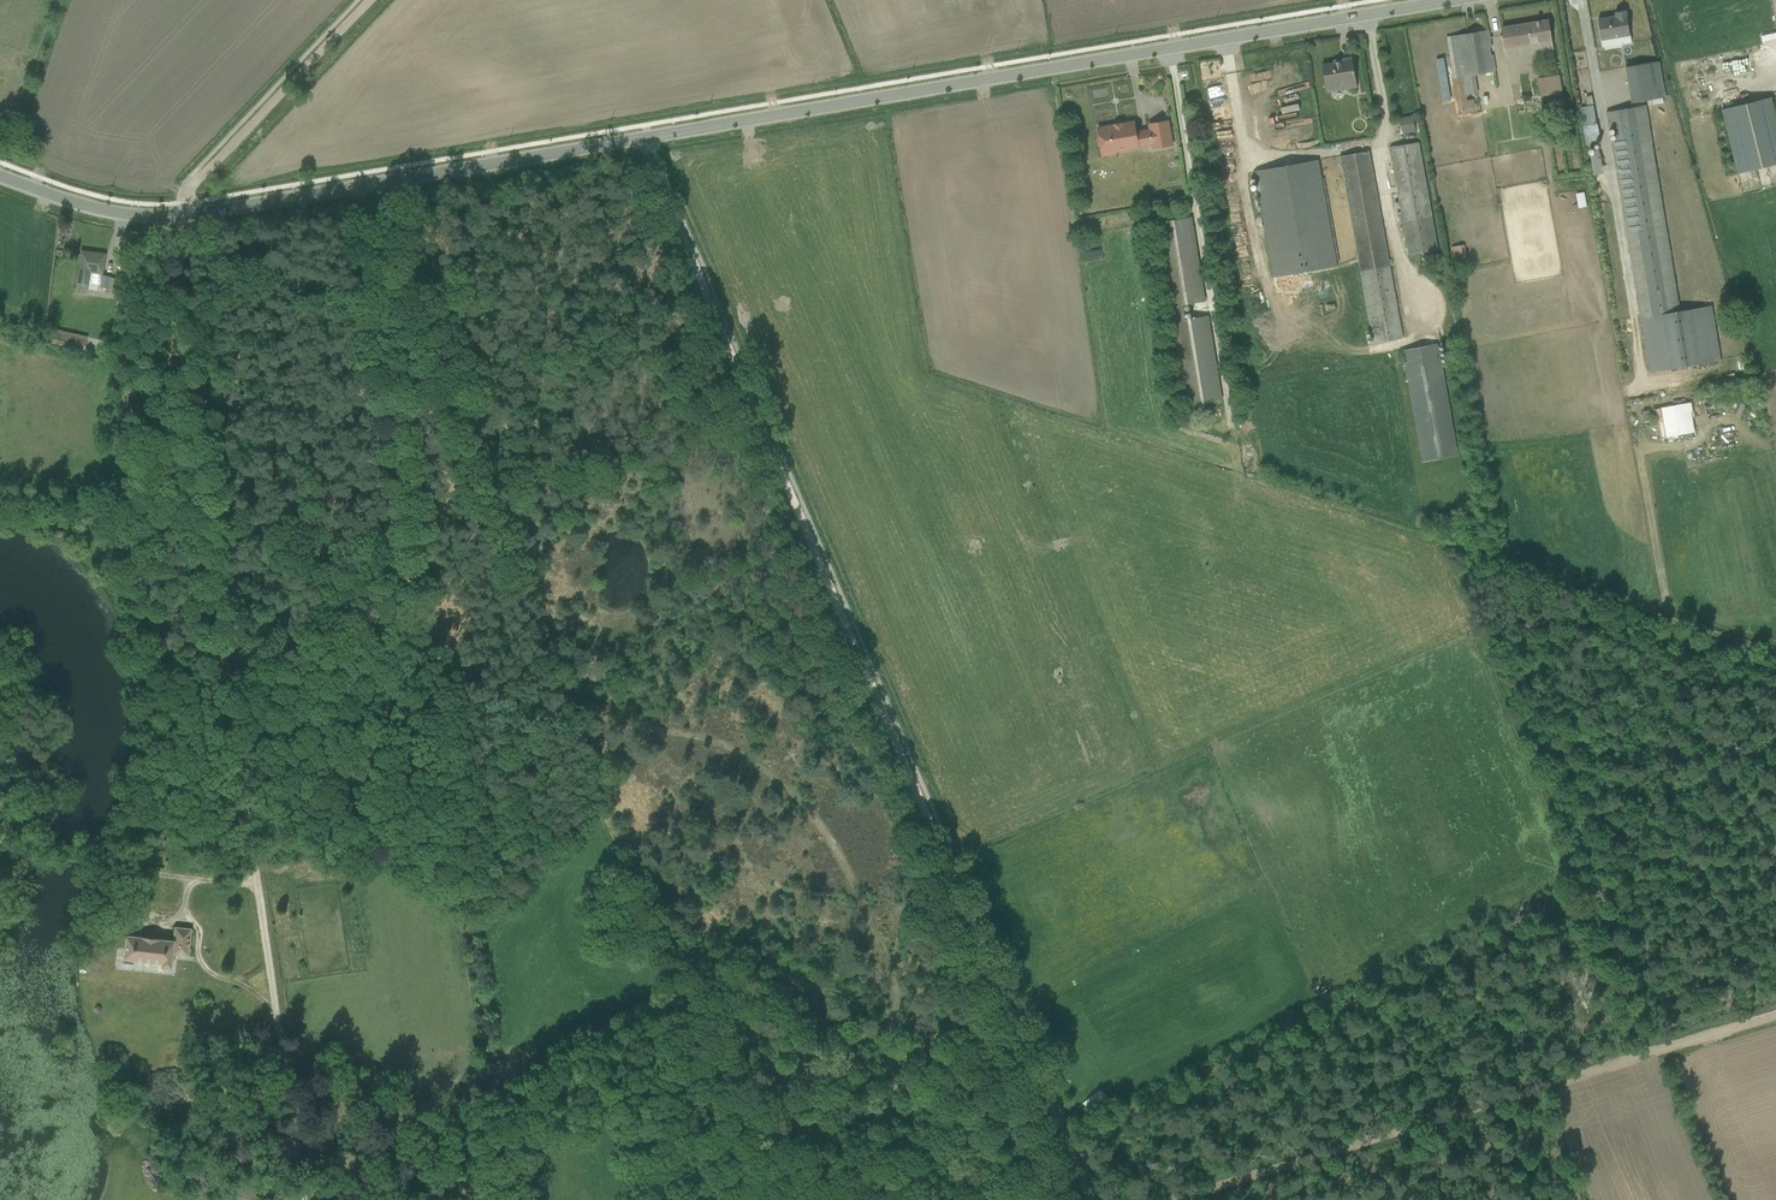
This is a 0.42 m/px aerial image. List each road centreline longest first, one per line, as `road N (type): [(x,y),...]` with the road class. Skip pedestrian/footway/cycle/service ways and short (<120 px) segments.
road 1 (track): [(352,175),(365,214),(433,694),(728,743),(797,795),(847,853),(875,919),(896,1020),(894,1095),(937,1199)]
road 2 (track): [(1092,1199),(651,154)]
road 3 (track): [(158,214),(304,1199)]
road 4 (secondary): [(646,137),(1452,0)]
road 5 (track): [(1775,651),(1598,596),(1515,632),(1487,658),(1647,1052)]
road 6 (track): [(1647,1052),(1171,1199)]
road 7 (secondary): [(187,212),(646,137)]
road 8 (track): [(370,0),(189,187)]
road 9 (track): [(200,497),(93,508),(0,505)]
road 10 (secondary): [(0,175),(102,210),(187,212)]
road 11 (track): [(1598,596),(1445,545)]
road 12 (track): [(1775,1014),(1647,1052)]

